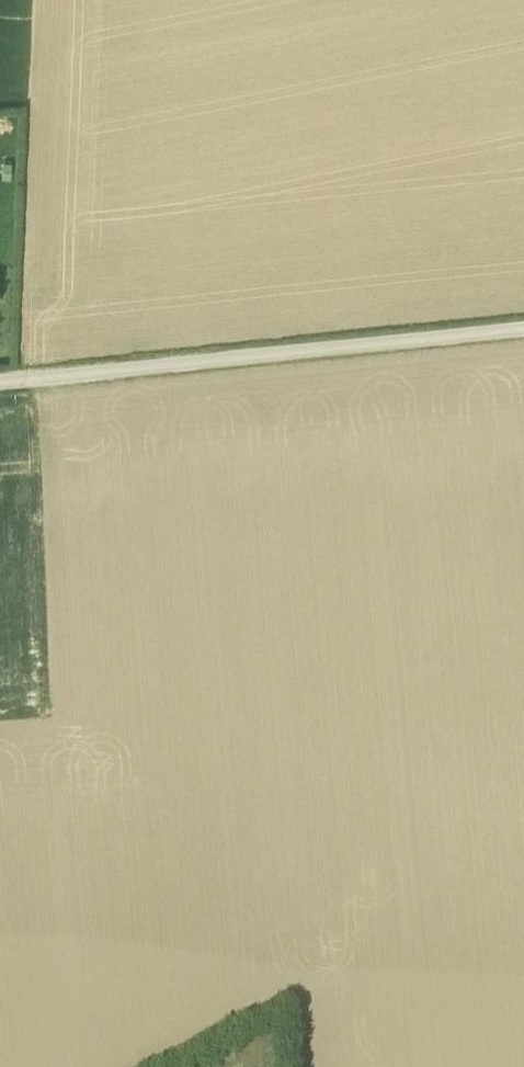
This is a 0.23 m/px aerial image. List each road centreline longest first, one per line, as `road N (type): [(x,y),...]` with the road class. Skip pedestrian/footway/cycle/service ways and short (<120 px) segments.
road 1 (unclassified): [(0,381),(523,327)]

